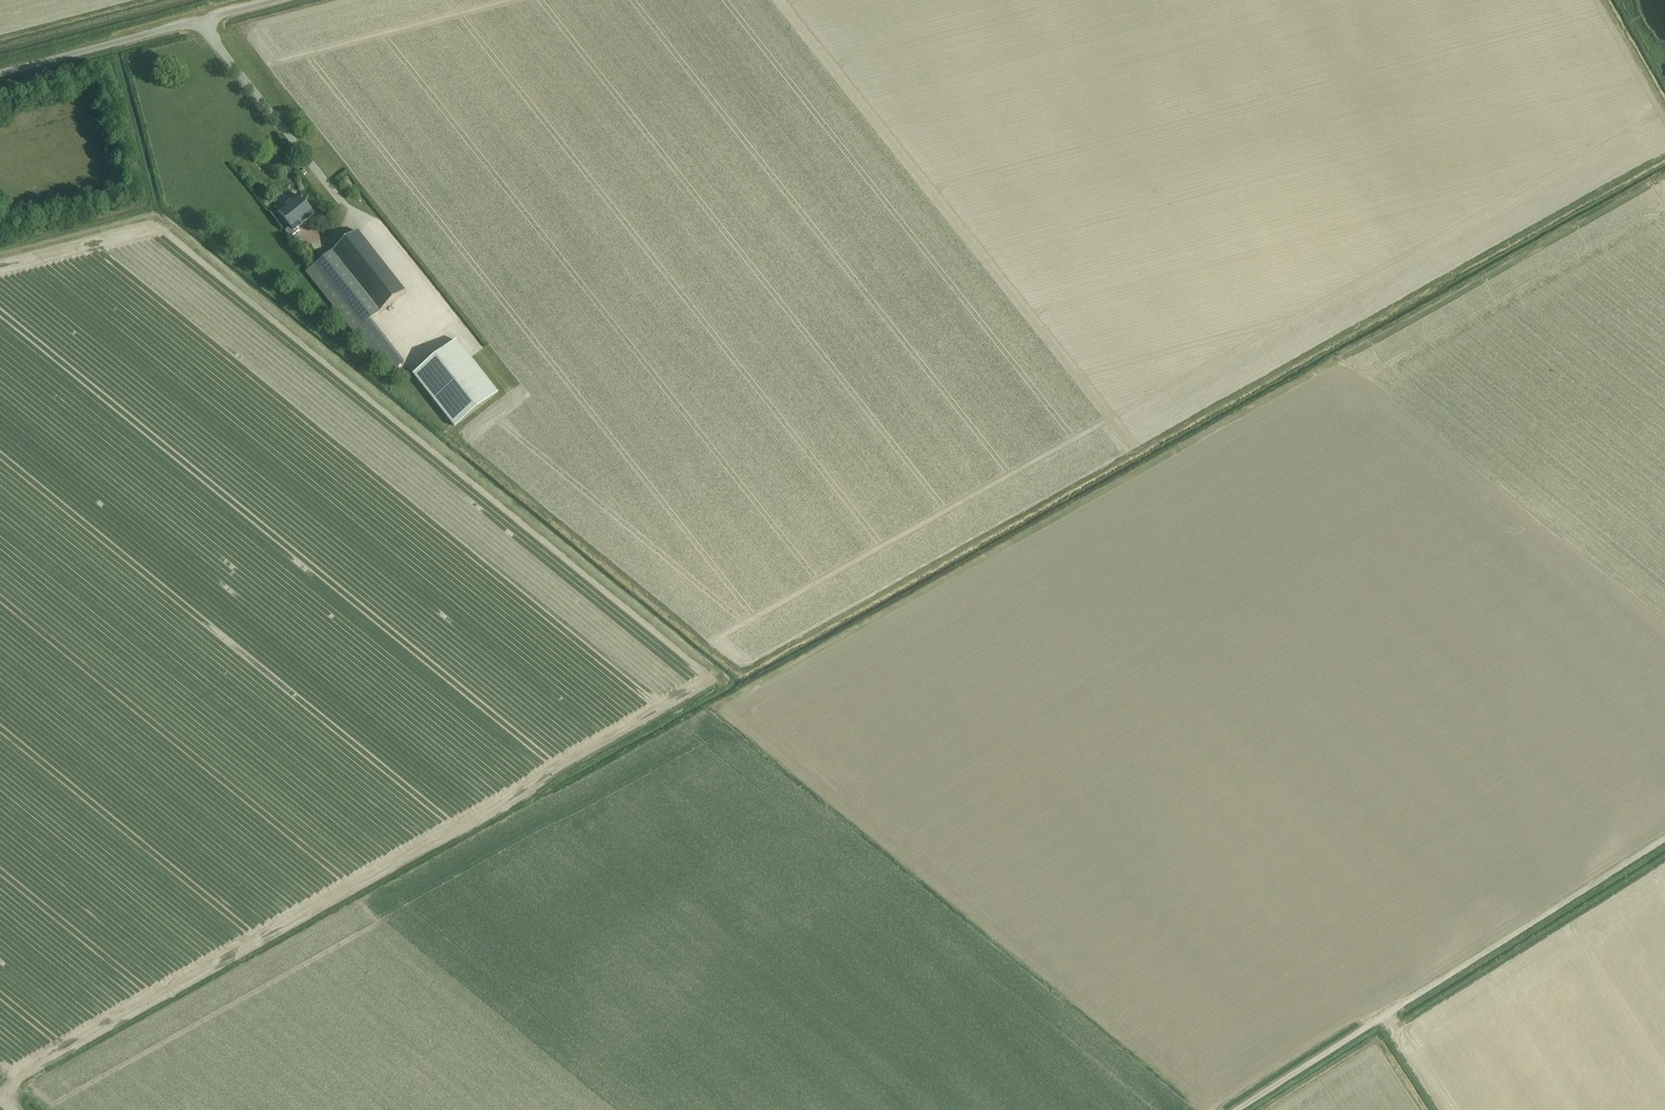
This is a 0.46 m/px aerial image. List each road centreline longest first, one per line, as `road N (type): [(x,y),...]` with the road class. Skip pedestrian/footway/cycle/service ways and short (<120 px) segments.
road 1 (track): [(1237,1109),(1664,839)]
road 2 (unclassified): [(0,74),(283,0)]

